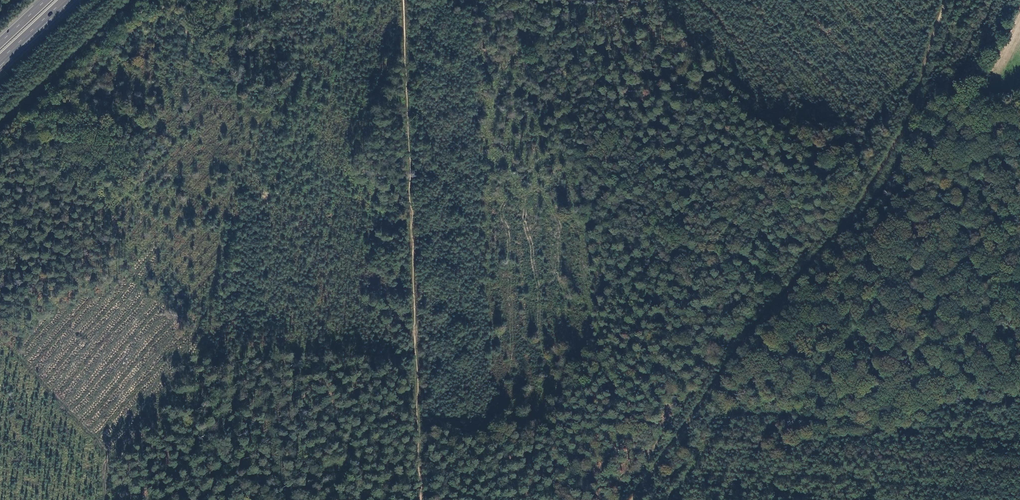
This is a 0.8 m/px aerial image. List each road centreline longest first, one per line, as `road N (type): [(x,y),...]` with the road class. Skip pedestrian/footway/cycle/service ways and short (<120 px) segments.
road 1 (track): [(631,499),(754,334),(860,210),(914,120),(949,0)]

